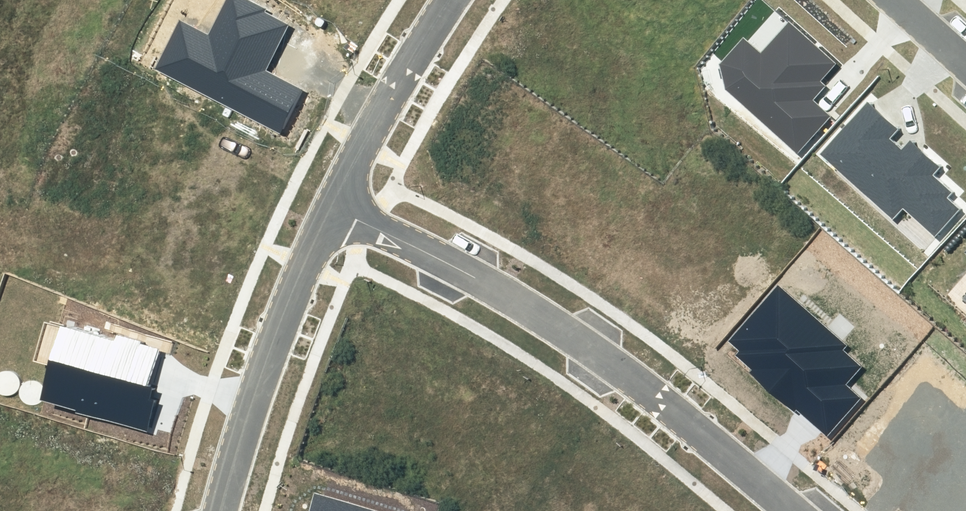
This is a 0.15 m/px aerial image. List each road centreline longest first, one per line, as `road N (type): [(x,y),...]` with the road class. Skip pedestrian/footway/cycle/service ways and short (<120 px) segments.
road 1 (residential): [(797,510),(624,366),(536,309),(335,204)]
road 2 (residential): [(335,204),(272,334),(217,510)]
road 3 (residential): [(473,0),(335,204)]

